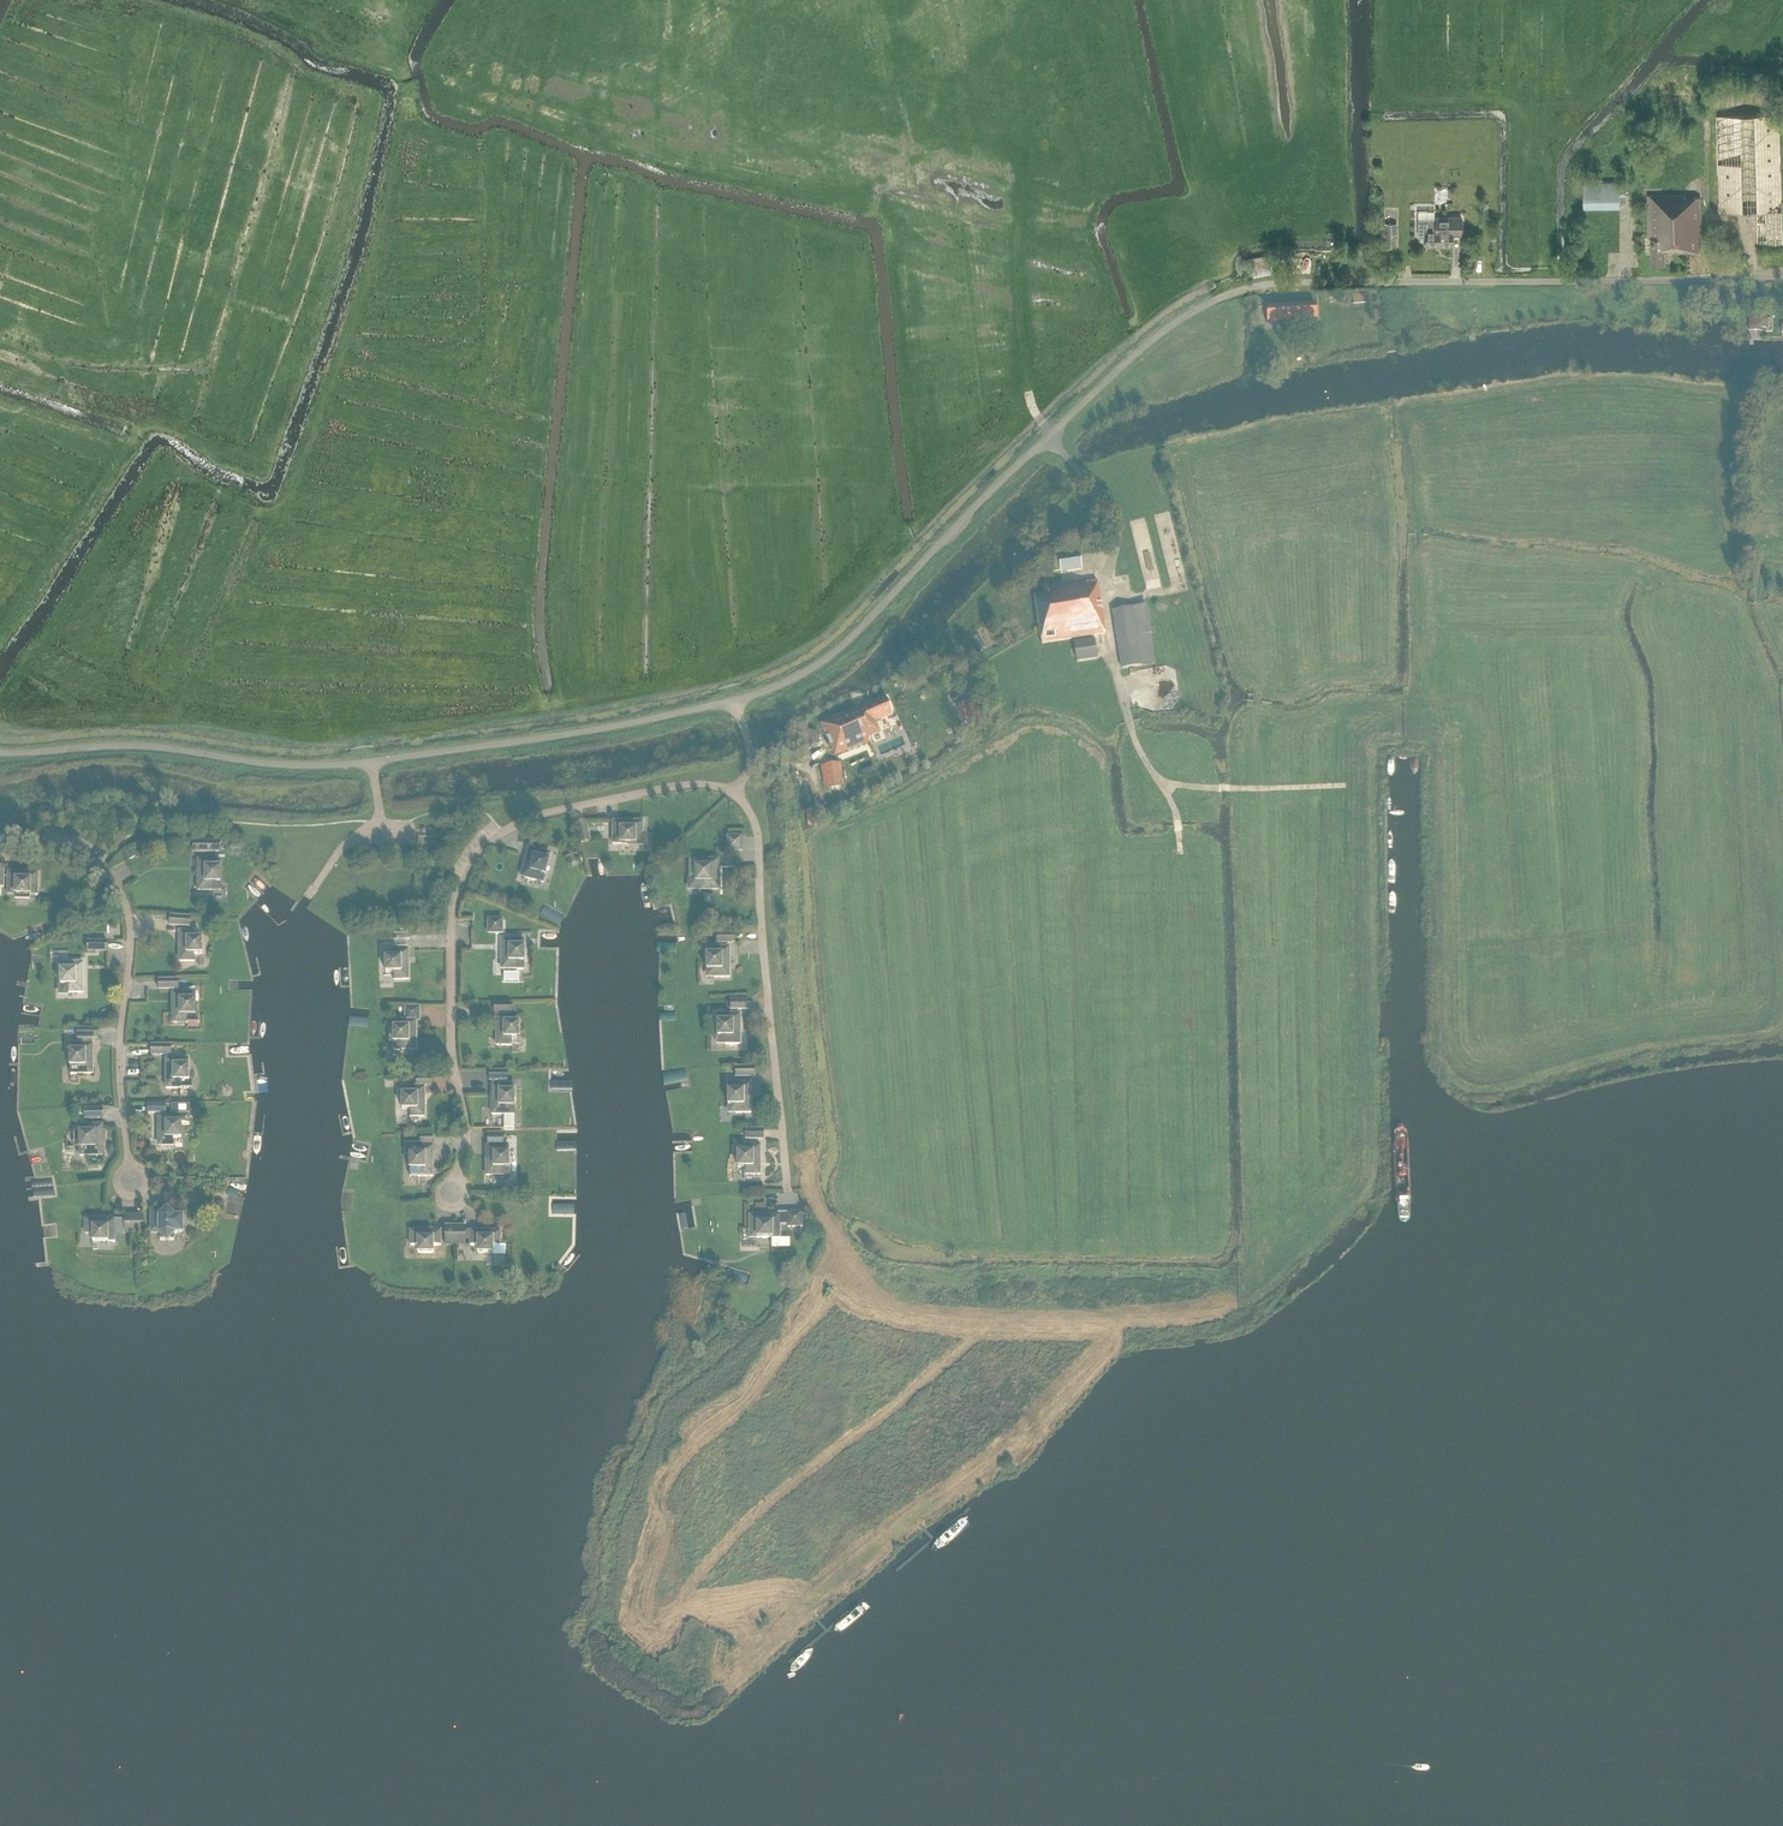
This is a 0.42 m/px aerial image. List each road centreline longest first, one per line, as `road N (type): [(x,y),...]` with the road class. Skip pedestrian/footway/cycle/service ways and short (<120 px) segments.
road 1 (unclassified): [(732,705),(803,678),(837,651),(1168,332),(1237,294),(1280,285),(1782,278)]
road 2 (unclassified): [(740,794),(681,791),(545,813),(502,834),(466,872),(452,913),(454,1077),(466,1132),(454,1181)]
road 3 (unclassified): [(0,836),(84,851),(123,901),(130,942),(121,1075),(131,1165)]
road 4 (unclassified): [(788,1186),(761,853),(756,822),(740,794)]
road 5 (unclassified): [(0,754),(109,746),(239,764),(371,765)]
road 6 (unclassified): [(371,765),(614,731),(732,705)]
road 7 (unclassified): [(307,897),(345,845),(375,823),(371,765)]

